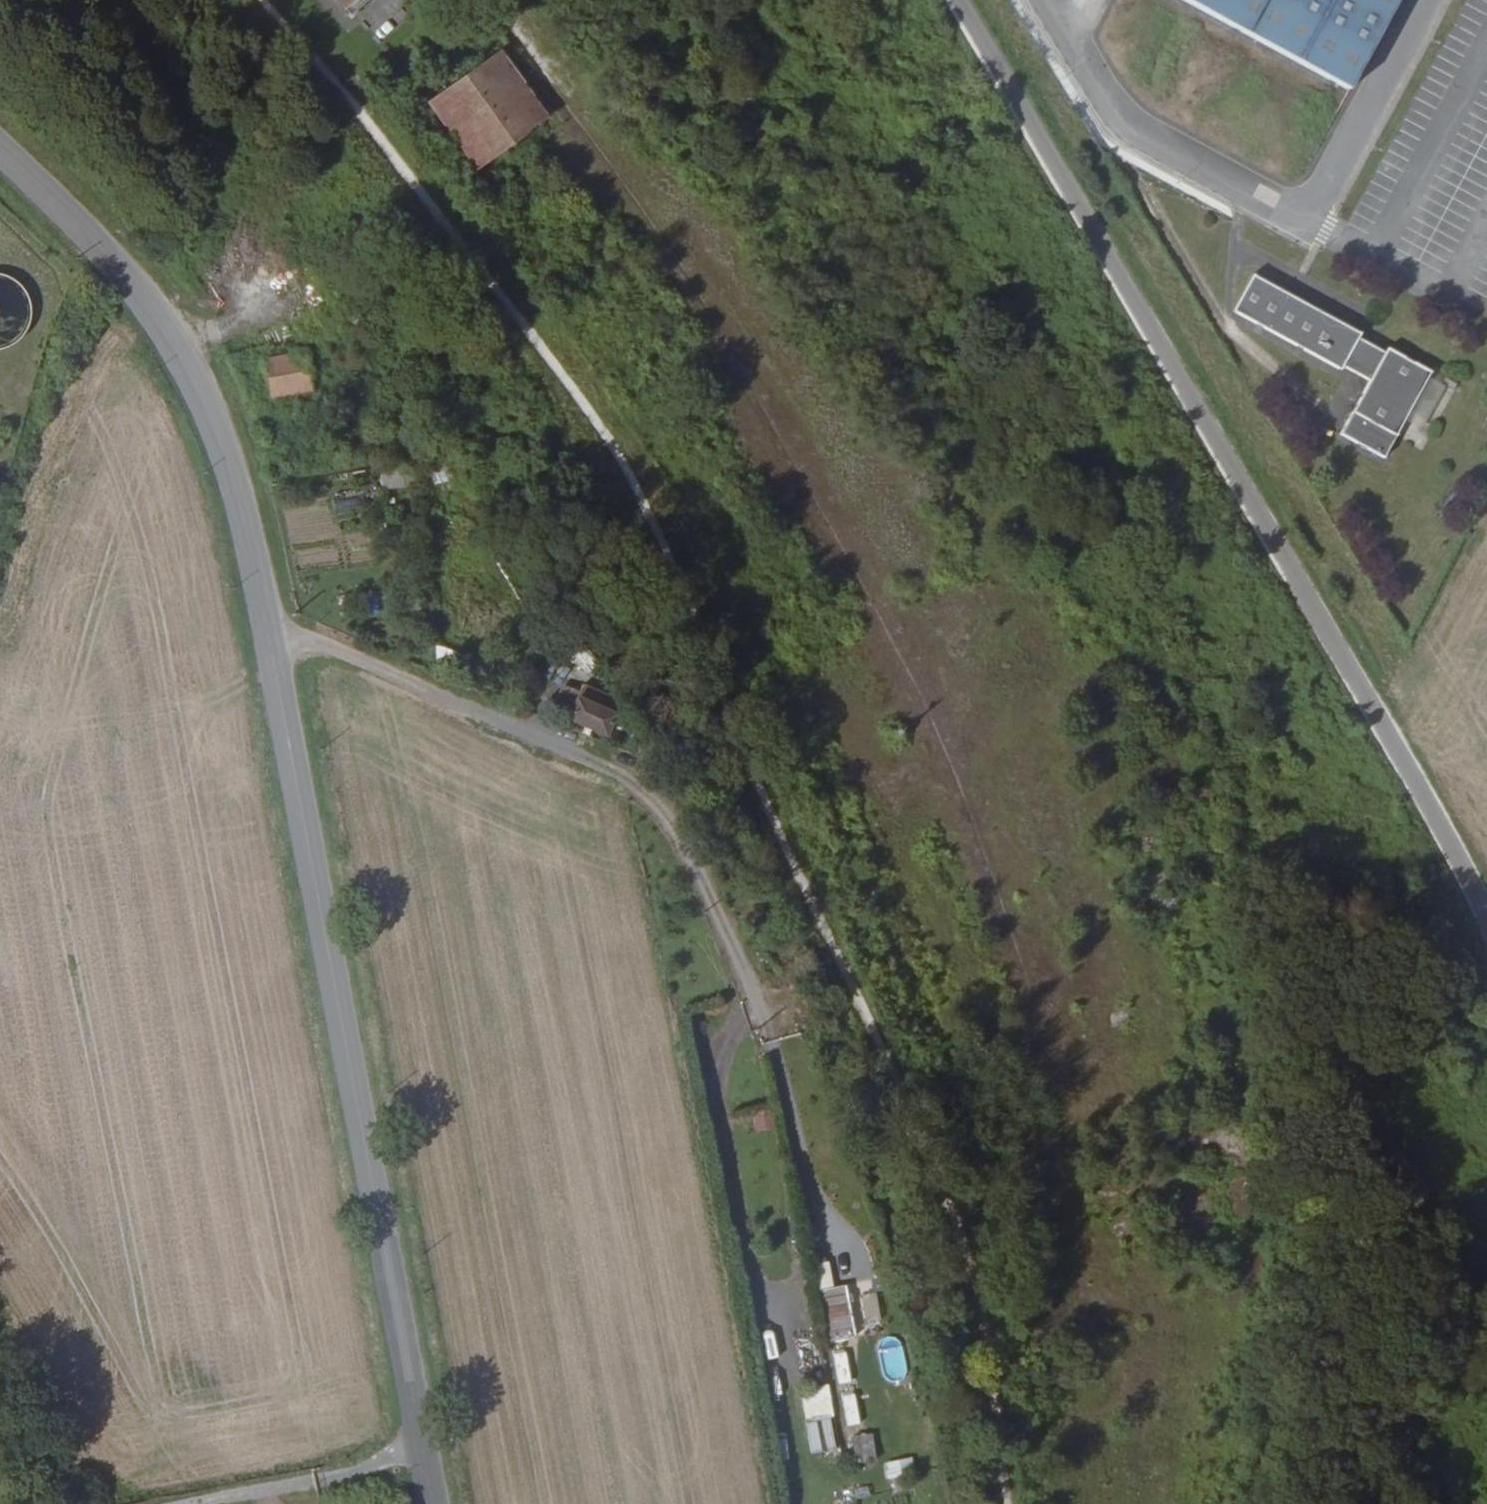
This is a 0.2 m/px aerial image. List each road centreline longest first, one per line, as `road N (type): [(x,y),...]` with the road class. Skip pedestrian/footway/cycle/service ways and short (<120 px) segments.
road 1 (track): [(1045,1078),(971,832),(867,587),(686,287),(486,0)]
road 2 (residential): [(959,0),(1476,895),(1486,930)]
road 3 (tertiary): [(428,1503),(265,624)]
road 4 (tertiary): [(0,151),(65,213),(162,331),(241,480),(265,624)]

